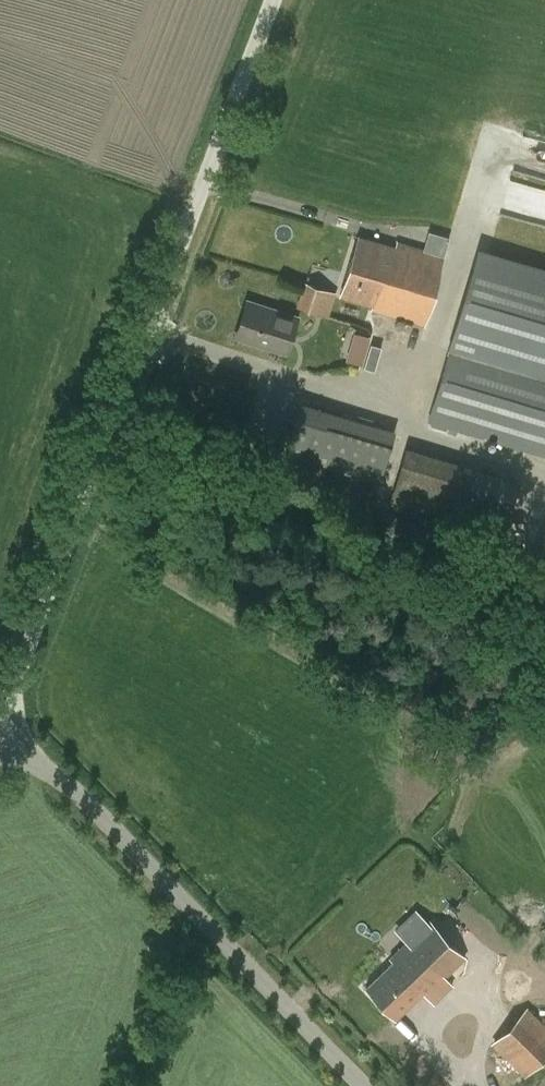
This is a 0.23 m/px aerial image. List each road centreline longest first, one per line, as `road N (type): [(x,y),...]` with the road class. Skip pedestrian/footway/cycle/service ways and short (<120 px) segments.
road 1 (unclassified): [(2,743),(24,643),(271,0)]
road 2 (tertiary): [(368,1085),(67,787),(2,743)]

